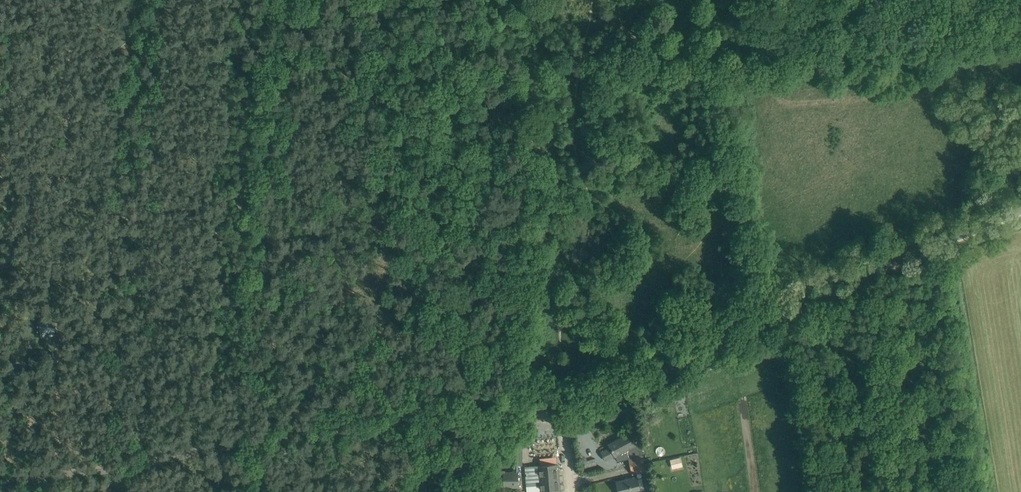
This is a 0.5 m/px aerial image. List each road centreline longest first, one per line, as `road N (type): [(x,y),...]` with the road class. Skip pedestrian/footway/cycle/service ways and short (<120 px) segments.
road 1 (track): [(0,482),(198,441),(385,421),(454,391),(483,395),(554,429)]
road 2 (unclassified): [(564,431),(780,312),(1020,210)]
road 3 (track): [(296,76),(331,314),(350,347),(459,397)]
road 4 (track): [(5,489),(6,424),(21,346)]

